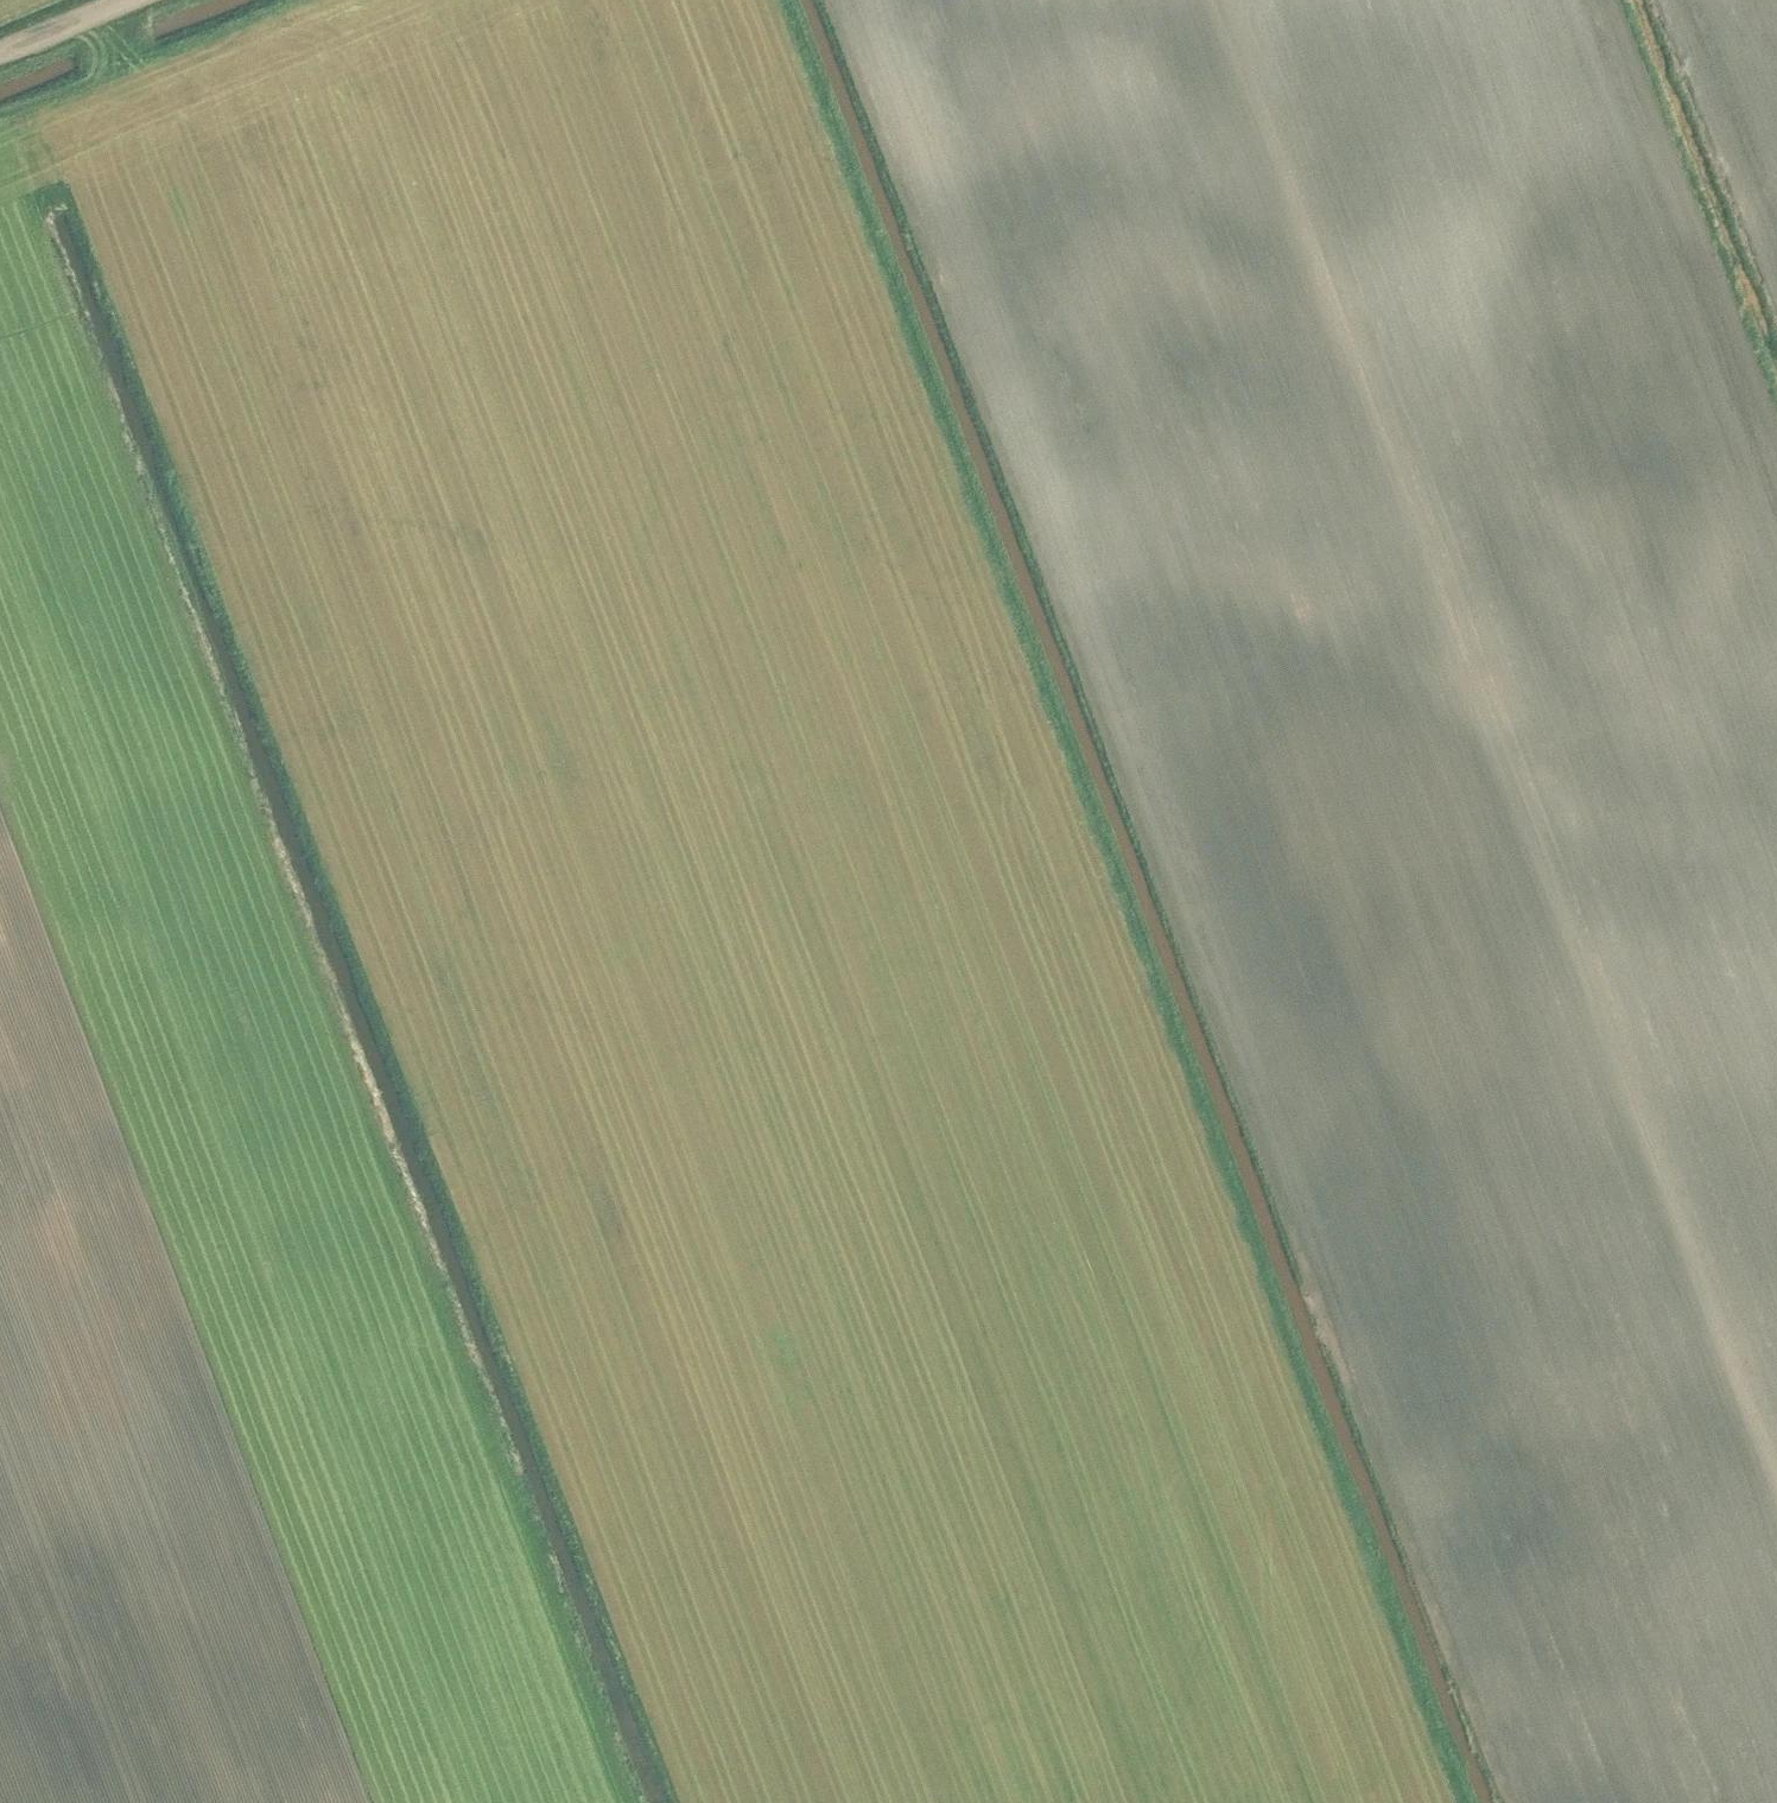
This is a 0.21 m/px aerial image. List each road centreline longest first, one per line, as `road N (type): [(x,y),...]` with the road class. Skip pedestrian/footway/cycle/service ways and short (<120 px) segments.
road 1 (unclassified): [(0,54),(132,0)]

